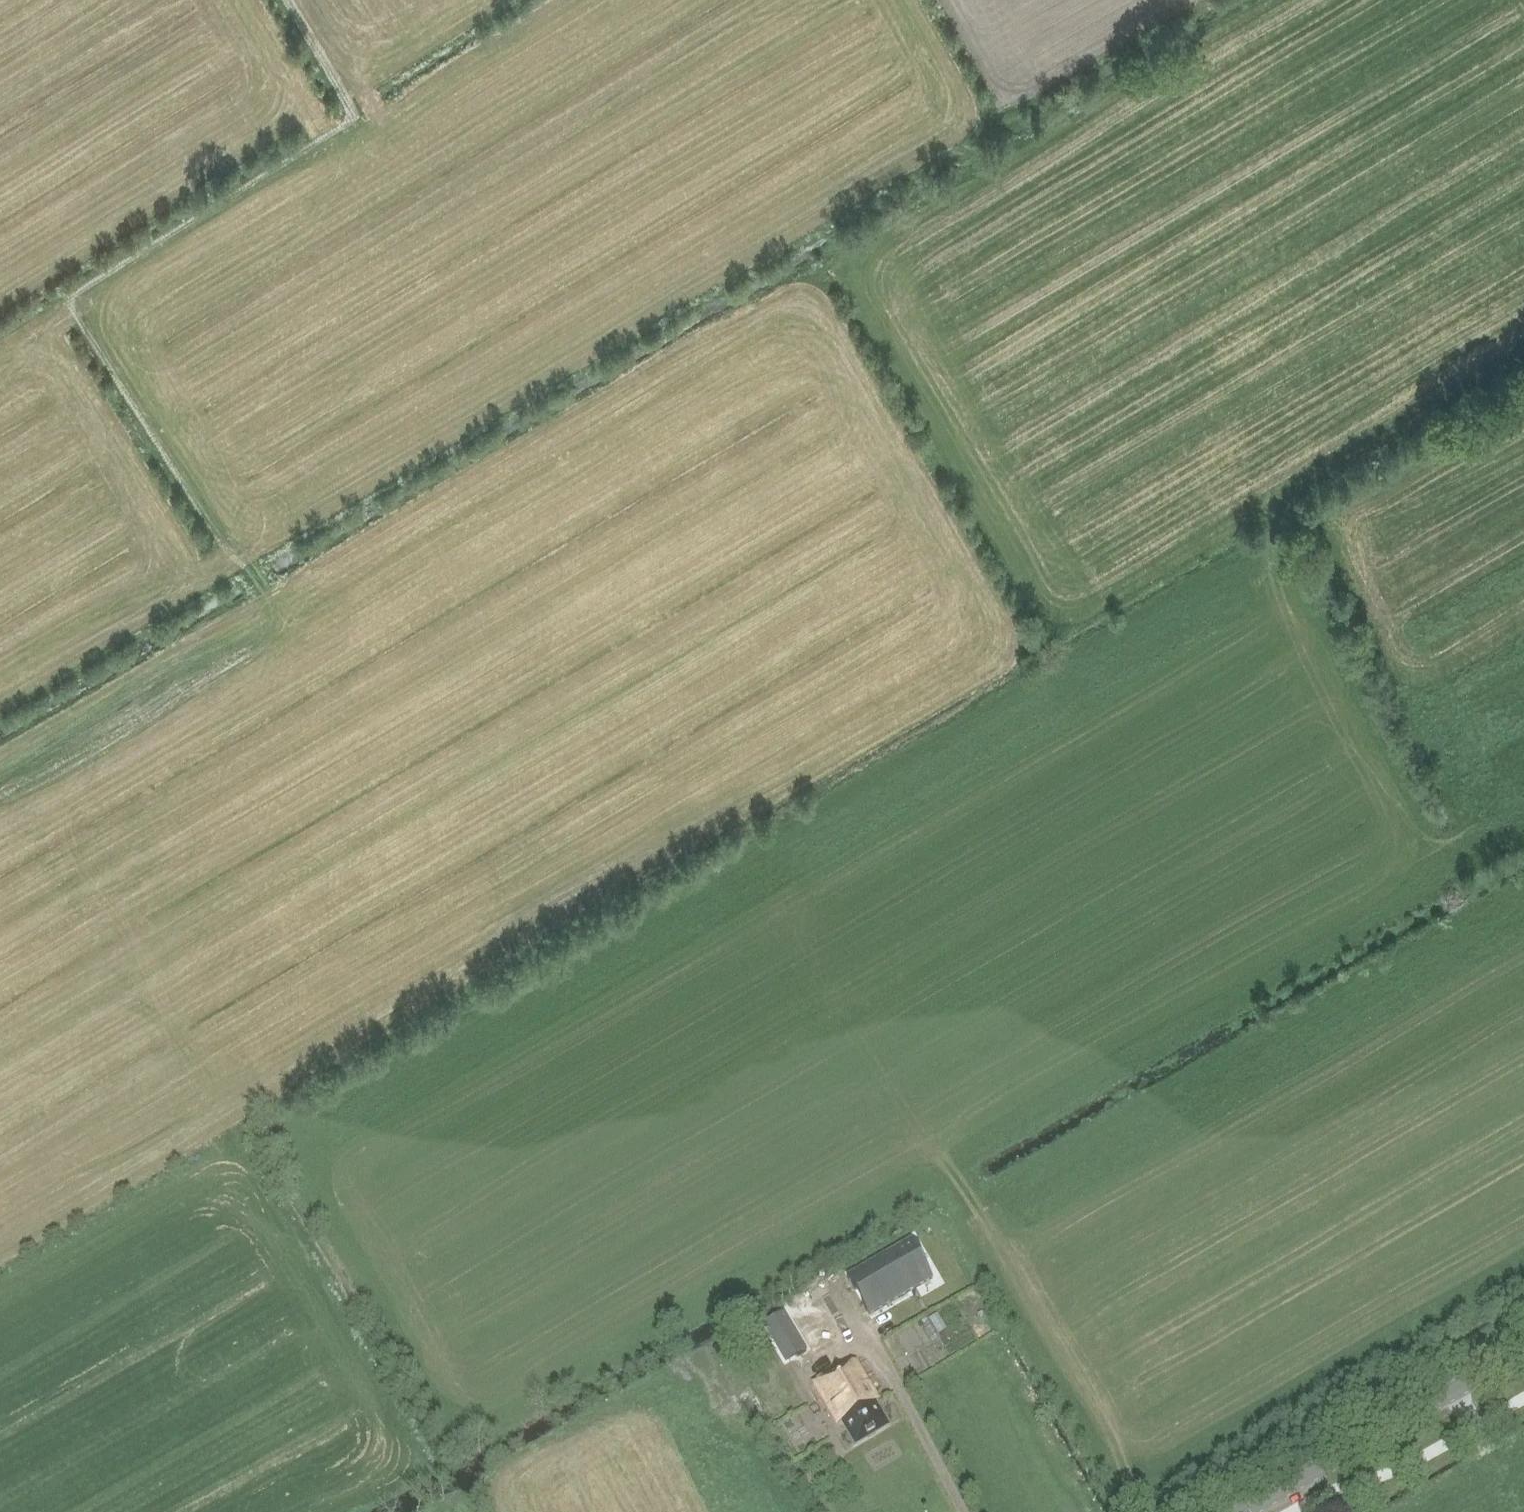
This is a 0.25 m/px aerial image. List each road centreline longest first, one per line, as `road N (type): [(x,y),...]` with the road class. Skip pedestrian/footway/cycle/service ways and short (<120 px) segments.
road 1 (secondary): [(1245,1511),(1523,1354)]

